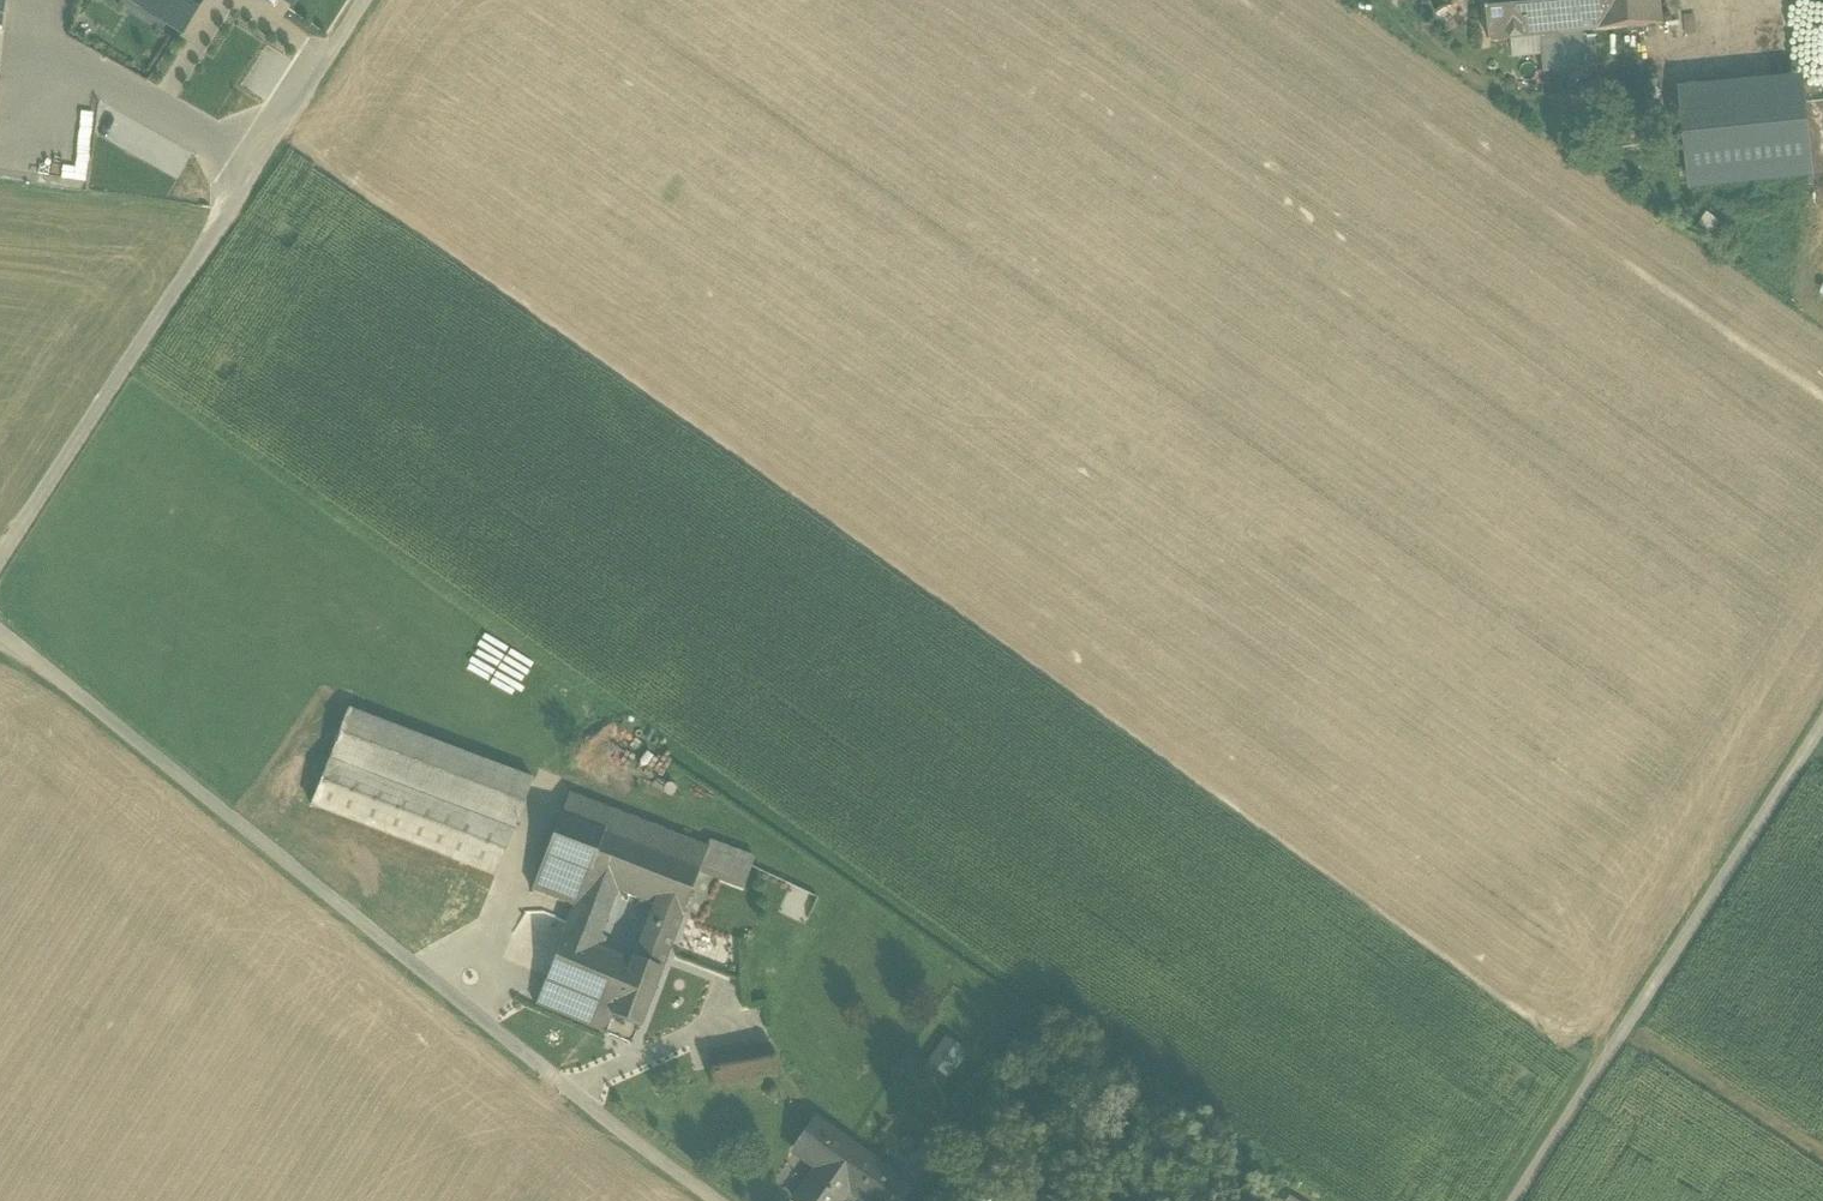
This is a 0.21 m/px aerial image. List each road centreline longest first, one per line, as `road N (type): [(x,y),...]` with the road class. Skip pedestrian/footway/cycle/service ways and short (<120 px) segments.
road 1 (residential): [(0,613),(739,1200)]
road 2 (unclassified): [(377,0),(0,561)]
road 3 (track): [(1822,720),(1519,1200)]

